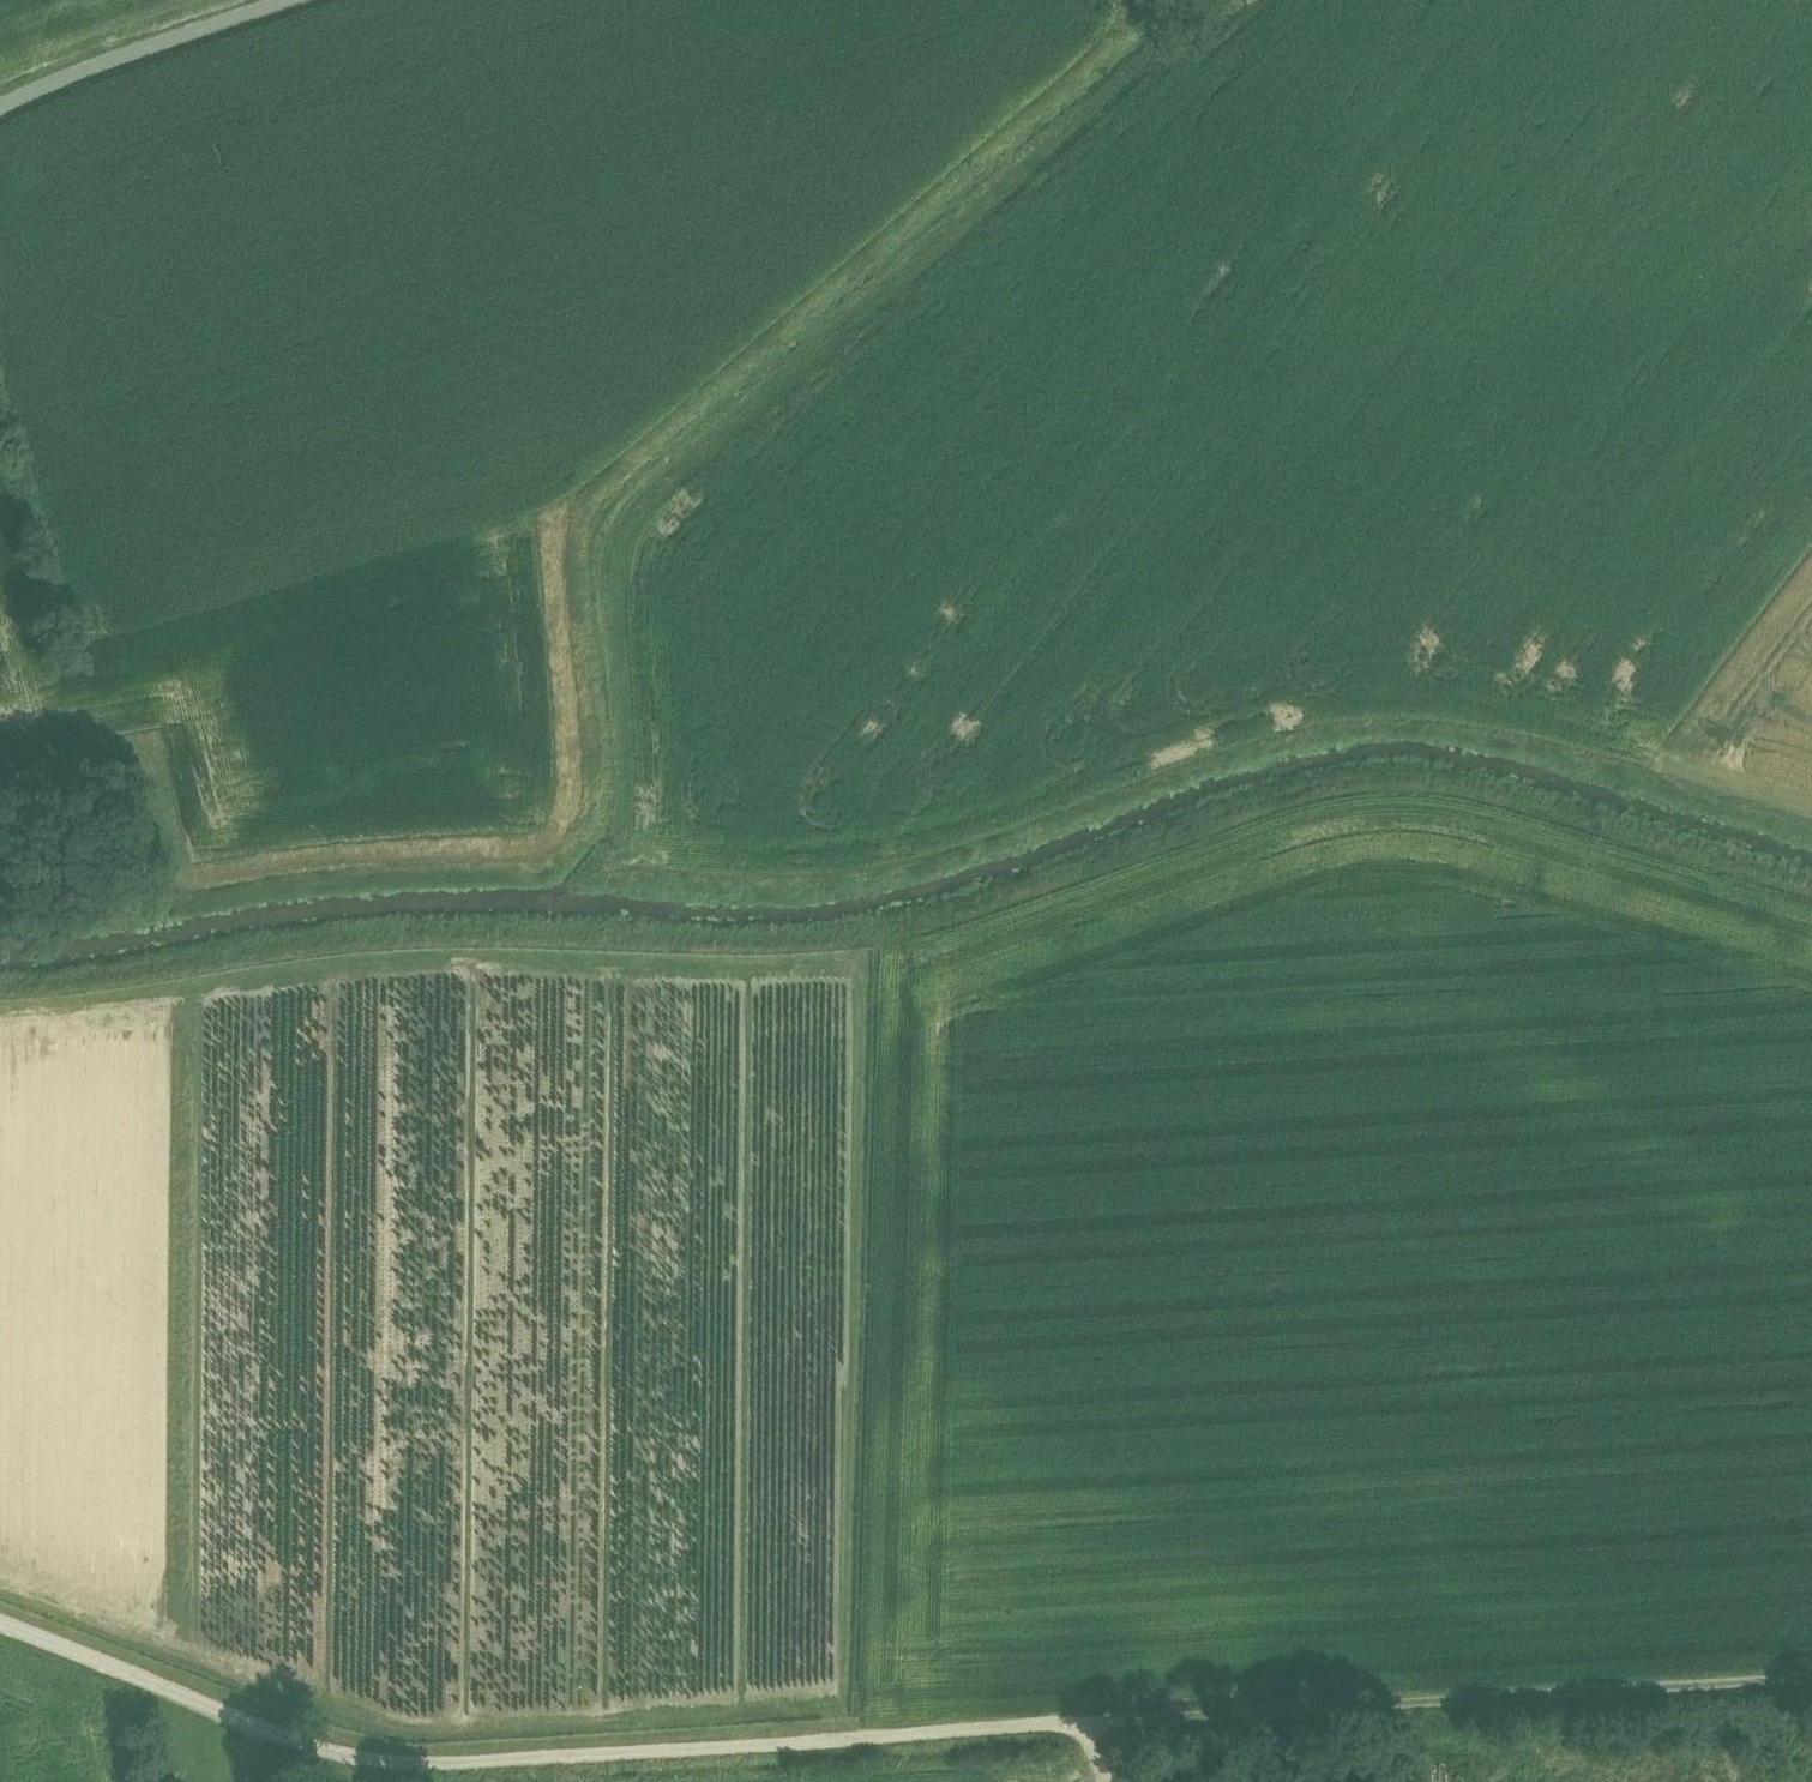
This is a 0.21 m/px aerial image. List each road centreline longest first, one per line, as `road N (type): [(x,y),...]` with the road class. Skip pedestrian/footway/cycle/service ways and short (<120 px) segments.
road 1 (unclassified): [(299,0),(0,108)]

